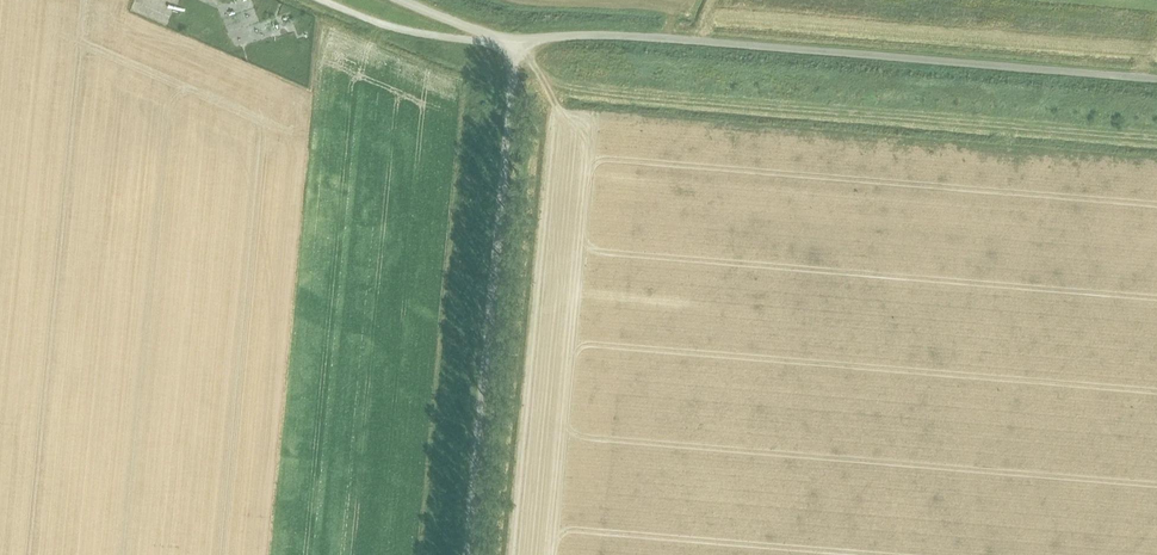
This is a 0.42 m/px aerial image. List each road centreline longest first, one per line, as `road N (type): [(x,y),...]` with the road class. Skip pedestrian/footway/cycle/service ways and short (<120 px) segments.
road 1 (unclassified): [(1156,76),(583,34),(516,39)]
road 2 (unclassified): [(467,554),(516,39)]

